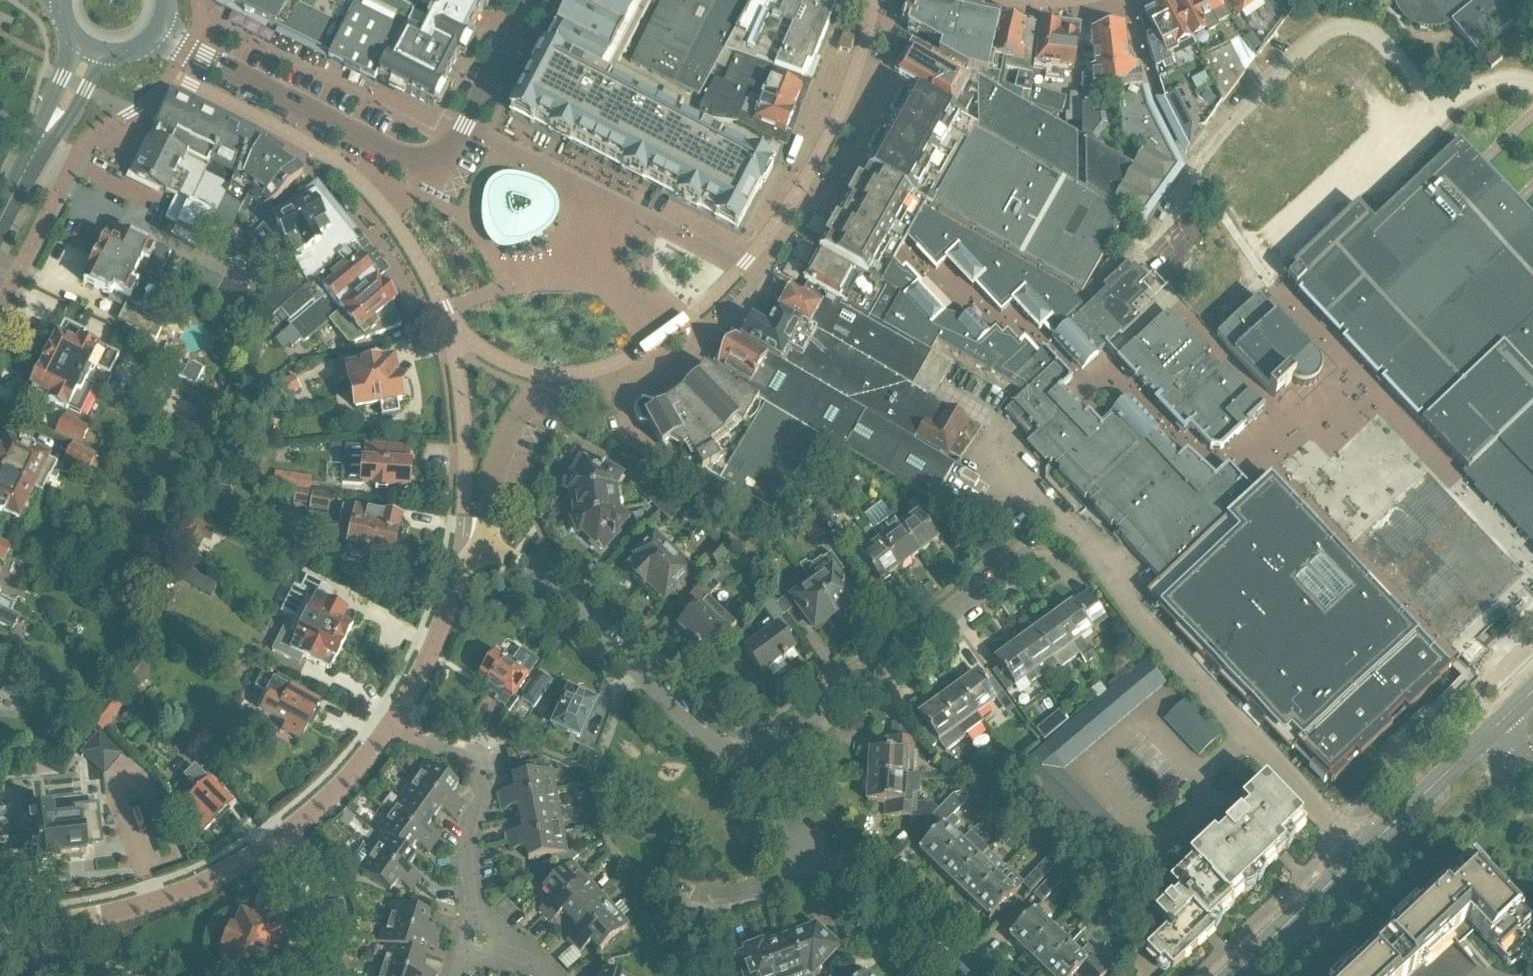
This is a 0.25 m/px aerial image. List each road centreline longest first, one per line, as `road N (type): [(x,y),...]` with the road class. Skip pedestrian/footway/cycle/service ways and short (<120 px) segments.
road 1 (tertiary): [(534,0),(441,178),(182,50),(152,27)]
road 2 (residential): [(47,957),(70,923),(170,896),(280,840),(347,788),(396,721)]
road 3 (residential): [(736,765),(466,527)]
road 4 (tertiary): [(1494,731),(1235,975)]
road 5 (residential): [(545,975),(533,962),(480,941),(466,866),(484,777),(396,721)]
road 6 (residential): [(736,765),(1013,563)]
road 7 (residential): [(396,721),(448,613),(466,527)]
road 8 (secondary): [(0,225),(93,45)]
road 9 (residential): [(955,975),(815,844)]
road 10 (residential): [(701,894),(764,887),(815,844)]

